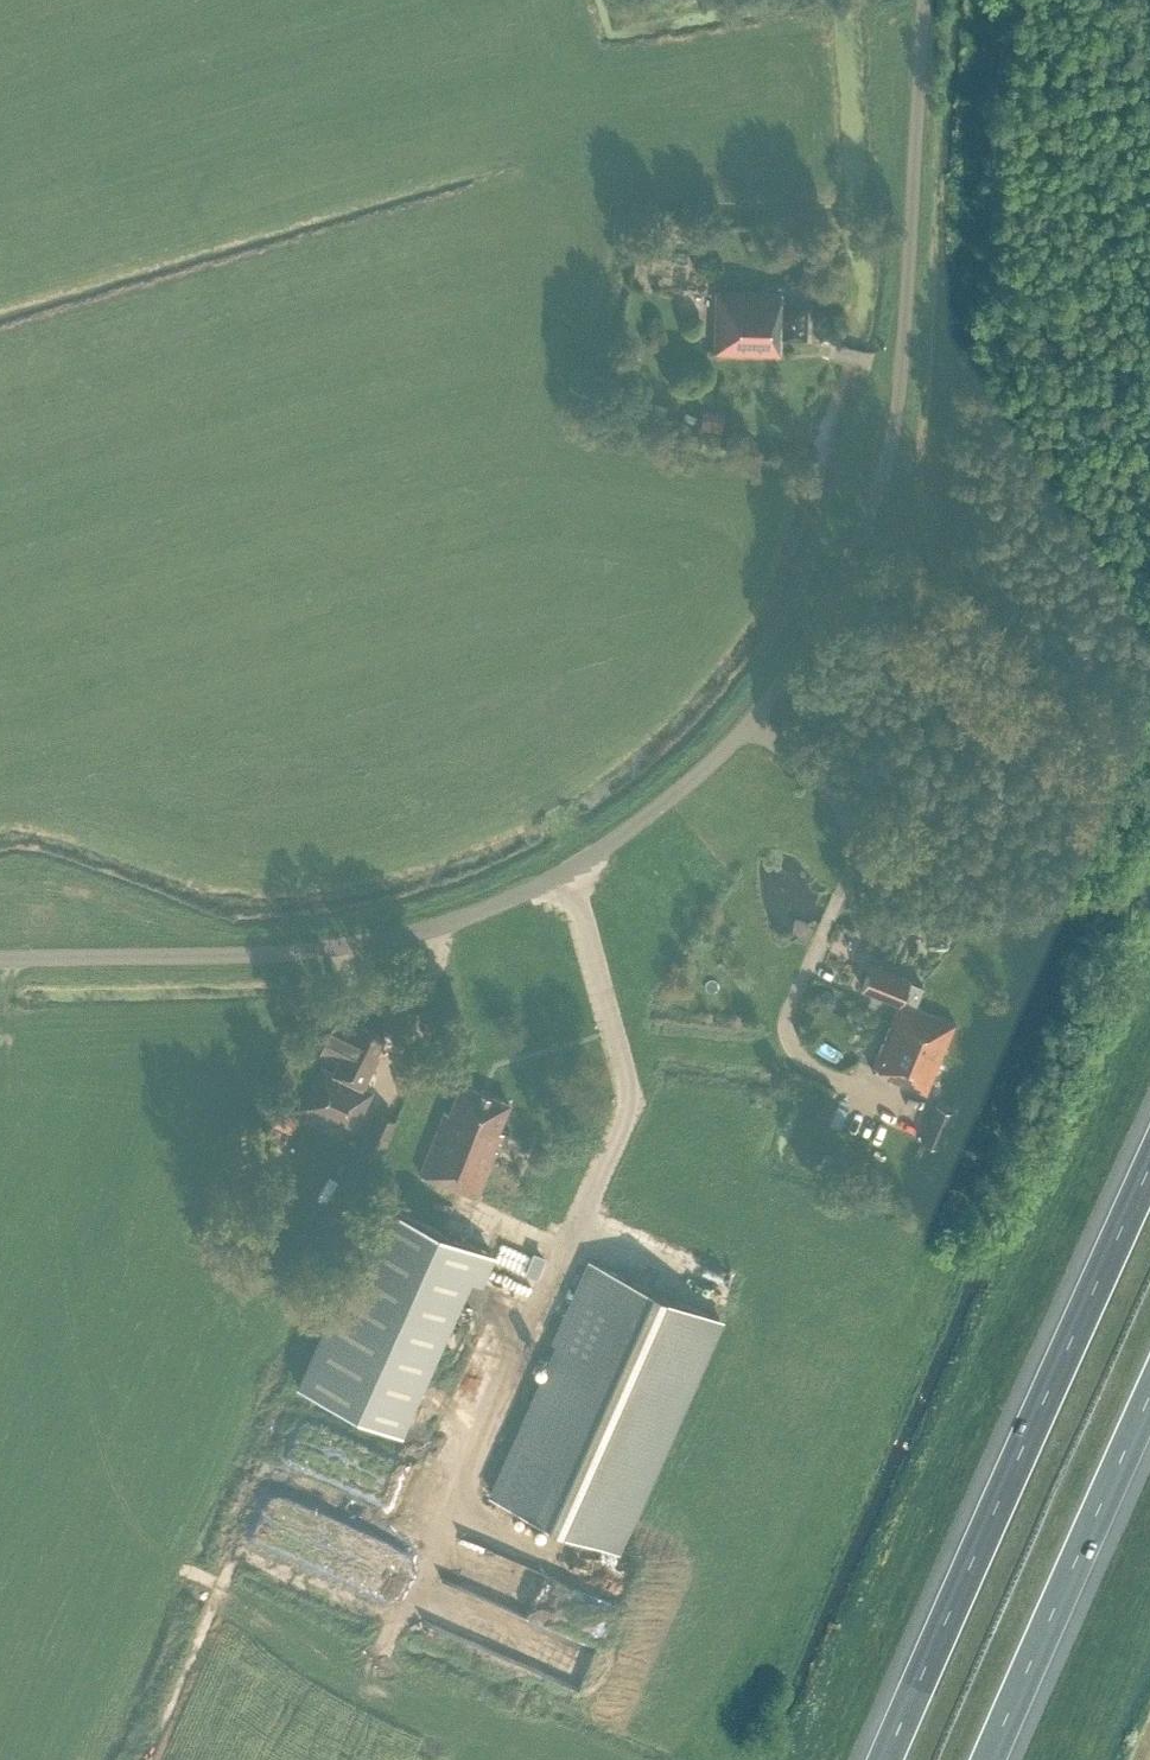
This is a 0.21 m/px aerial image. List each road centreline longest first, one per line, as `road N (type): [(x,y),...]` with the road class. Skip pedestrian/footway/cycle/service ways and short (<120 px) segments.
road 1 (unclassified): [(0,958),(256,954),(433,927),(567,871),(650,814),(750,724),(789,675),(837,589),(889,454),(901,383),(924,0)]
road 2 (motorway): [(1149,1164),(885,1759)]
road 3 (motorway): [(987,1759),(1149,1394)]

